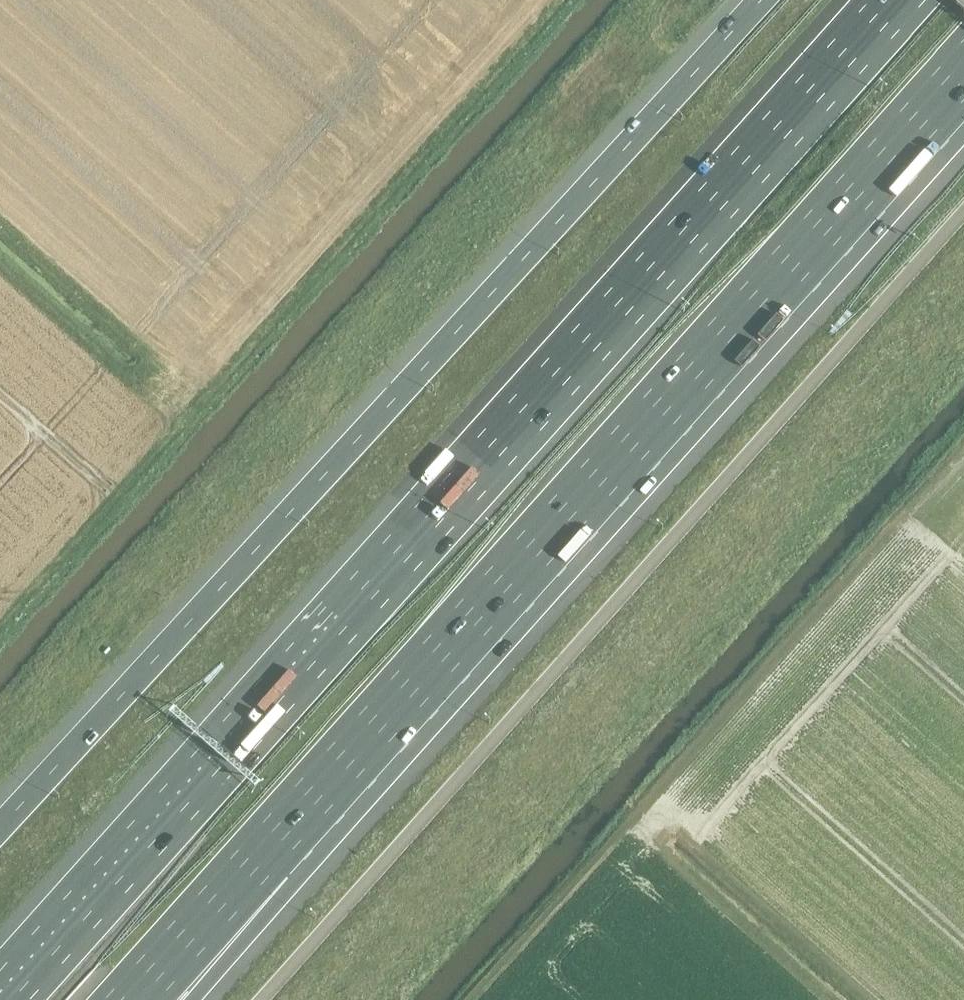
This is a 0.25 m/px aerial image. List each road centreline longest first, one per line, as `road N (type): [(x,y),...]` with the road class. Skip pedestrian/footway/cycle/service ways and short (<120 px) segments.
road 1 (motorway): [(901,0),(4,999)]
road 2 (motorway): [(766,0),(0,830)]
road 3 (motorway): [(258,857),(963,69)]
road 4 (motorway): [(130,999),(258,857)]
road 5 (motorway): [(153,999),(258,857)]

